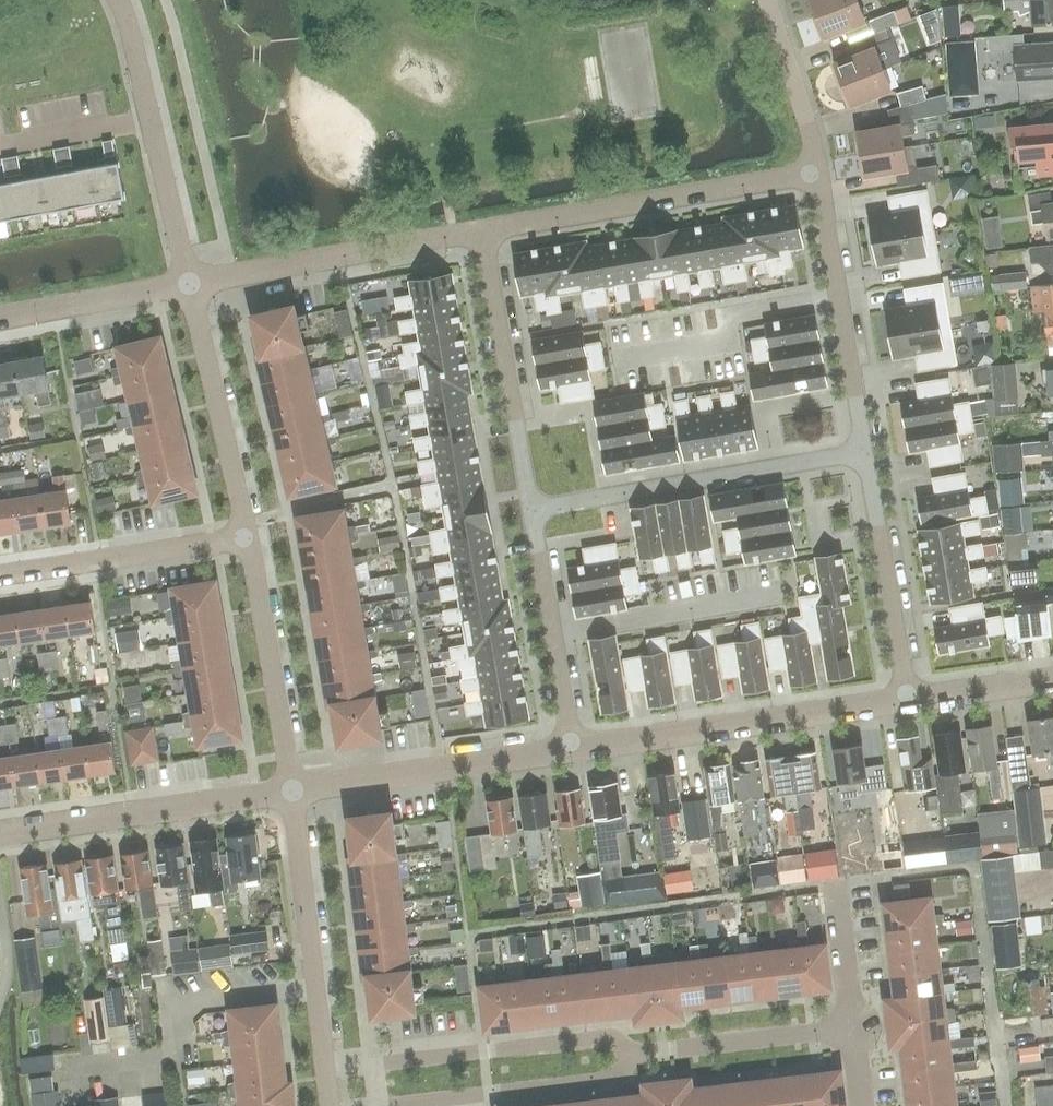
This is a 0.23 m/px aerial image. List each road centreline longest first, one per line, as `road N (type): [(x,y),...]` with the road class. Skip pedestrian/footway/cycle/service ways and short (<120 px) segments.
road 1 (residential): [(484,228),(815,179)]
road 2 (residential): [(571,749),(899,706)]
road 3 (residential): [(859,458),(533,508)]
road 4 (residential): [(641,1055),(613,1042),(327,1074)]
road 5 (residential): [(189,283),(484,228)]
road 6 (residential): [(0,834),(293,791)]
road 7 (residential): [(327,1074),(293,791)]
road 8 (residential): [(533,508),(484,228)]
road 9 (residential): [(859,458),(815,179)]
road 10 (residential): [(293,791),(571,749)]
road 11 (residential): [(244,538),(189,283)]
road 12 (residential): [(293,791),(244,538)]
road 13 (residential): [(899,706),(859,458)]
road 14 (residential): [(404,1105),(617,1081),(641,1055)]
road 15 (residential): [(0,570),(244,538)]
road 16 (residential): [(552,632),(784,592)]
road 17 (residential): [(641,1055),(851,1028)]
road 18 (residential): [(0,319),(189,283)]
road 19 (residential): [(815,179),(767,0)]
road 20 (residential): [(189,283),(148,116)]
road 21 (residential): [(899,706),(1052,681)]
road 22 (residential): [(0,145),(148,116)]
road 23 (residential): [(851,1028),(837,888)]
road 24 (residential): [(552,632),(533,508)]
road 25 (residential): [(148,116),(116,0)]

